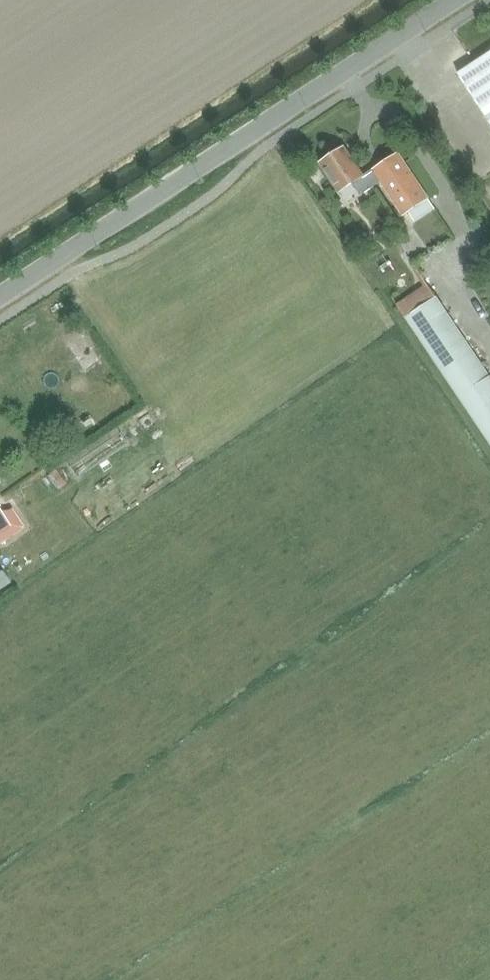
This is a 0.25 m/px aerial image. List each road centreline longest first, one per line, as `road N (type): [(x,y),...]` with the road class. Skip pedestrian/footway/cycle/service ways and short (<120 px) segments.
road 1 (tertiary): [(0,296),(455,0)]

